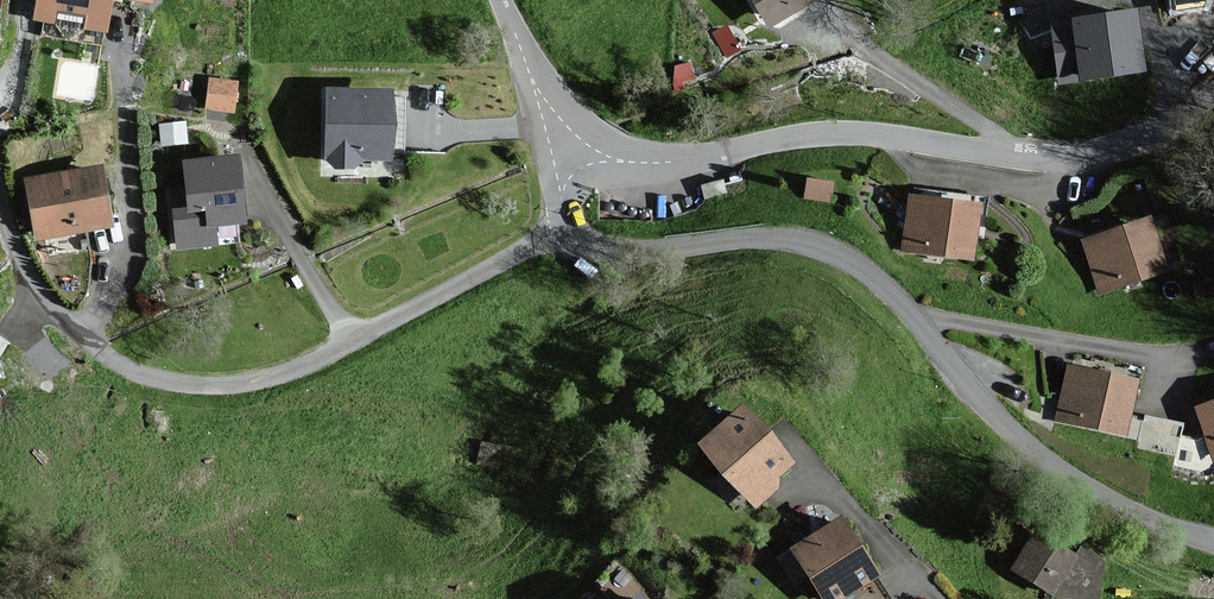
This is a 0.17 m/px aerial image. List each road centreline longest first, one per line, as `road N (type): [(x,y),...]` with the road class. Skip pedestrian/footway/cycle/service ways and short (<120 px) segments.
road 1 (residential): [(561,230),(585,247),(612,252),(770,238),(829,250),(890,295),(987,407),(1051,465),(1147,519),(1213,539)]
road 2 (residential): [(561,230),(286,375),(205,385),(159,378),(101,351),(37,283),(0,205)]
road 3 (tertiary): [(574,153),(615,166),(667,164),(774,140),(862,133),(1074,158),(1144,137),(1213,91)]
road 4 (tertiary): [(500,0),(551,125),(574,153)]

